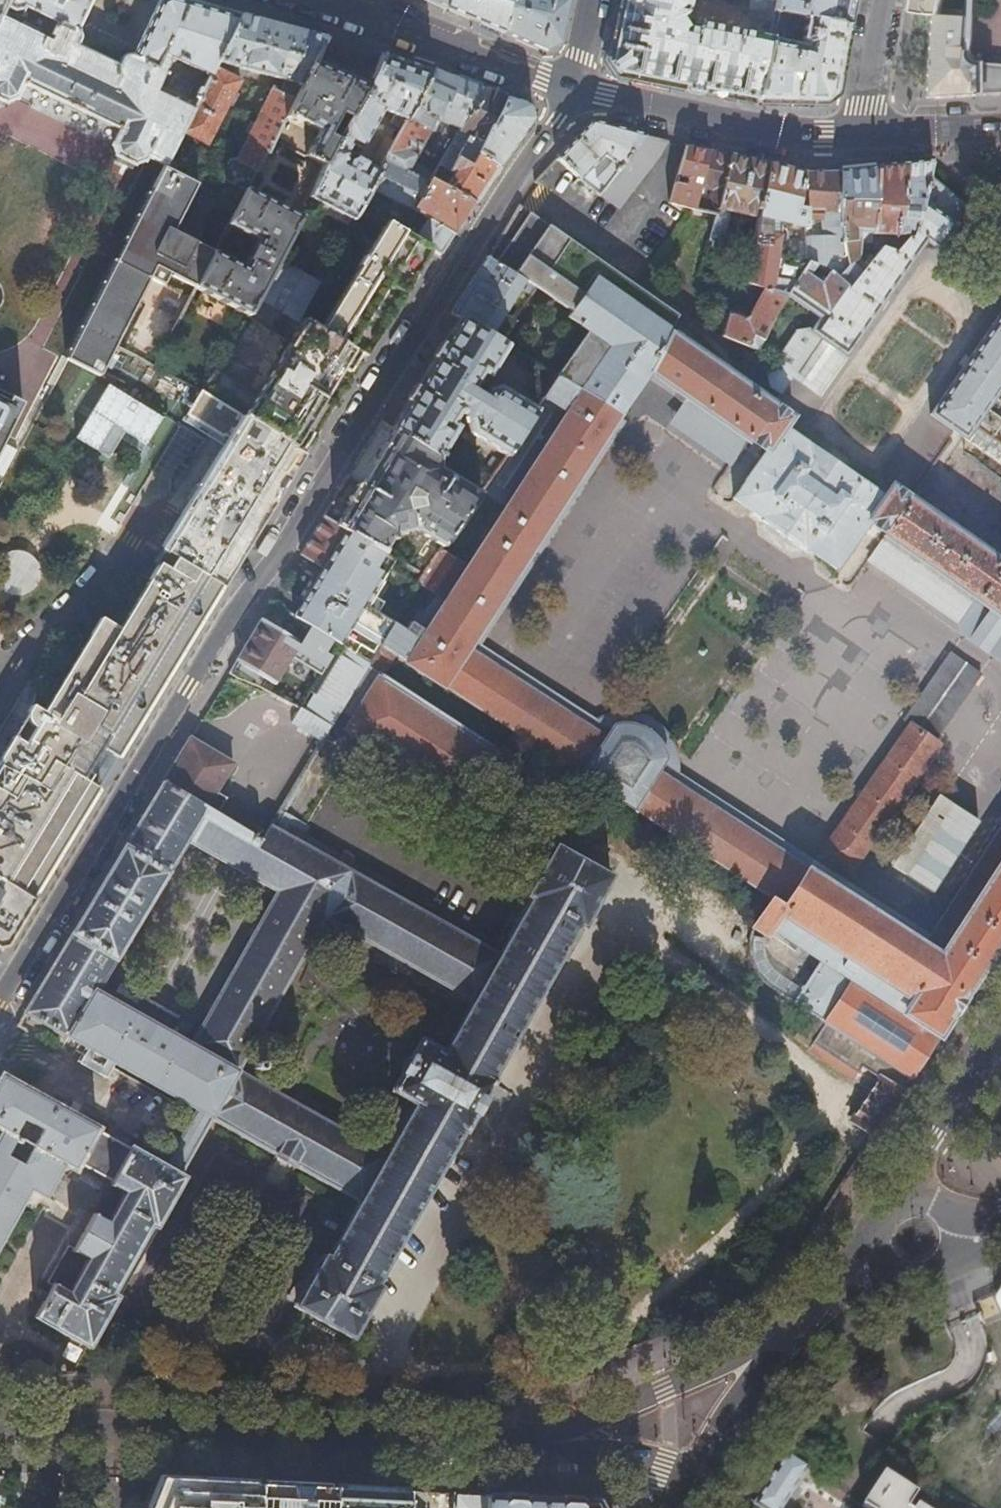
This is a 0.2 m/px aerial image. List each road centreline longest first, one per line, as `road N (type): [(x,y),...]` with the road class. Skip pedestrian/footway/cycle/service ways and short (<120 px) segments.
road 1 (residential): [(0,1000),(234,609),(282,547),(574,89)]
road 2 (tertiary): [(139,1432),(508,1446)]
road 3 (tertiary): [(823,1303),(754,1352),(508,1446)]
road 4 (tertiary): [(574,89),(738,128),(859,134)]
road 5 (tertiary): [(334,0),(574,89)]
road 6 (tertiary): [(1000,1030),(889,1200)]
road 7 (tertiary): [(508,1446),(619,1457),(704,1487)]
road 8 (tertiary): [(778,1375),(860,1311),(920,1277)]
road 9 (tertiary): [(0,1423),(139,1432)]
road 10 (residential): [(883,0),(859,134)]
road 11 (tertiary): [(778,1375),(704,1487)]

